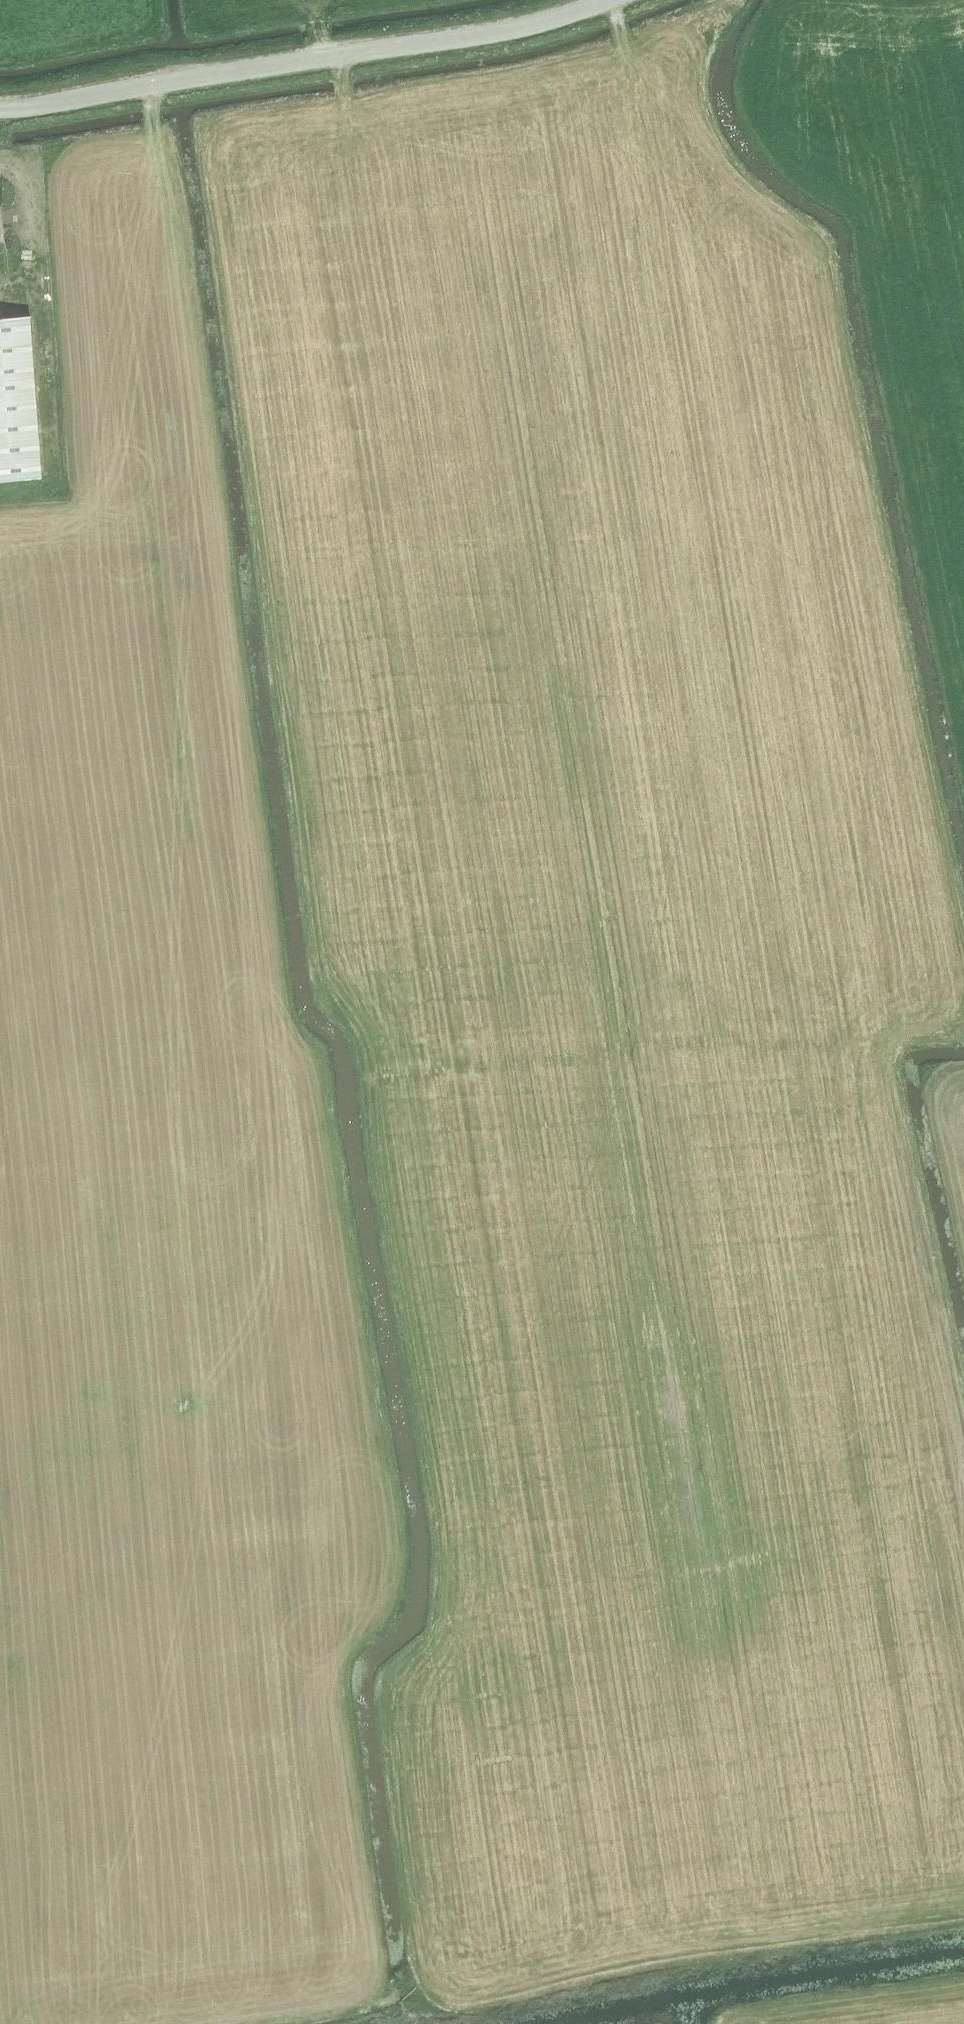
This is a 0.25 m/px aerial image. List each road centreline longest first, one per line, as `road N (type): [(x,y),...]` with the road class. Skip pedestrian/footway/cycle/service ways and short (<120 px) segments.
road 1 (unclassified): [(598,0),(531,25),(0,107)]

